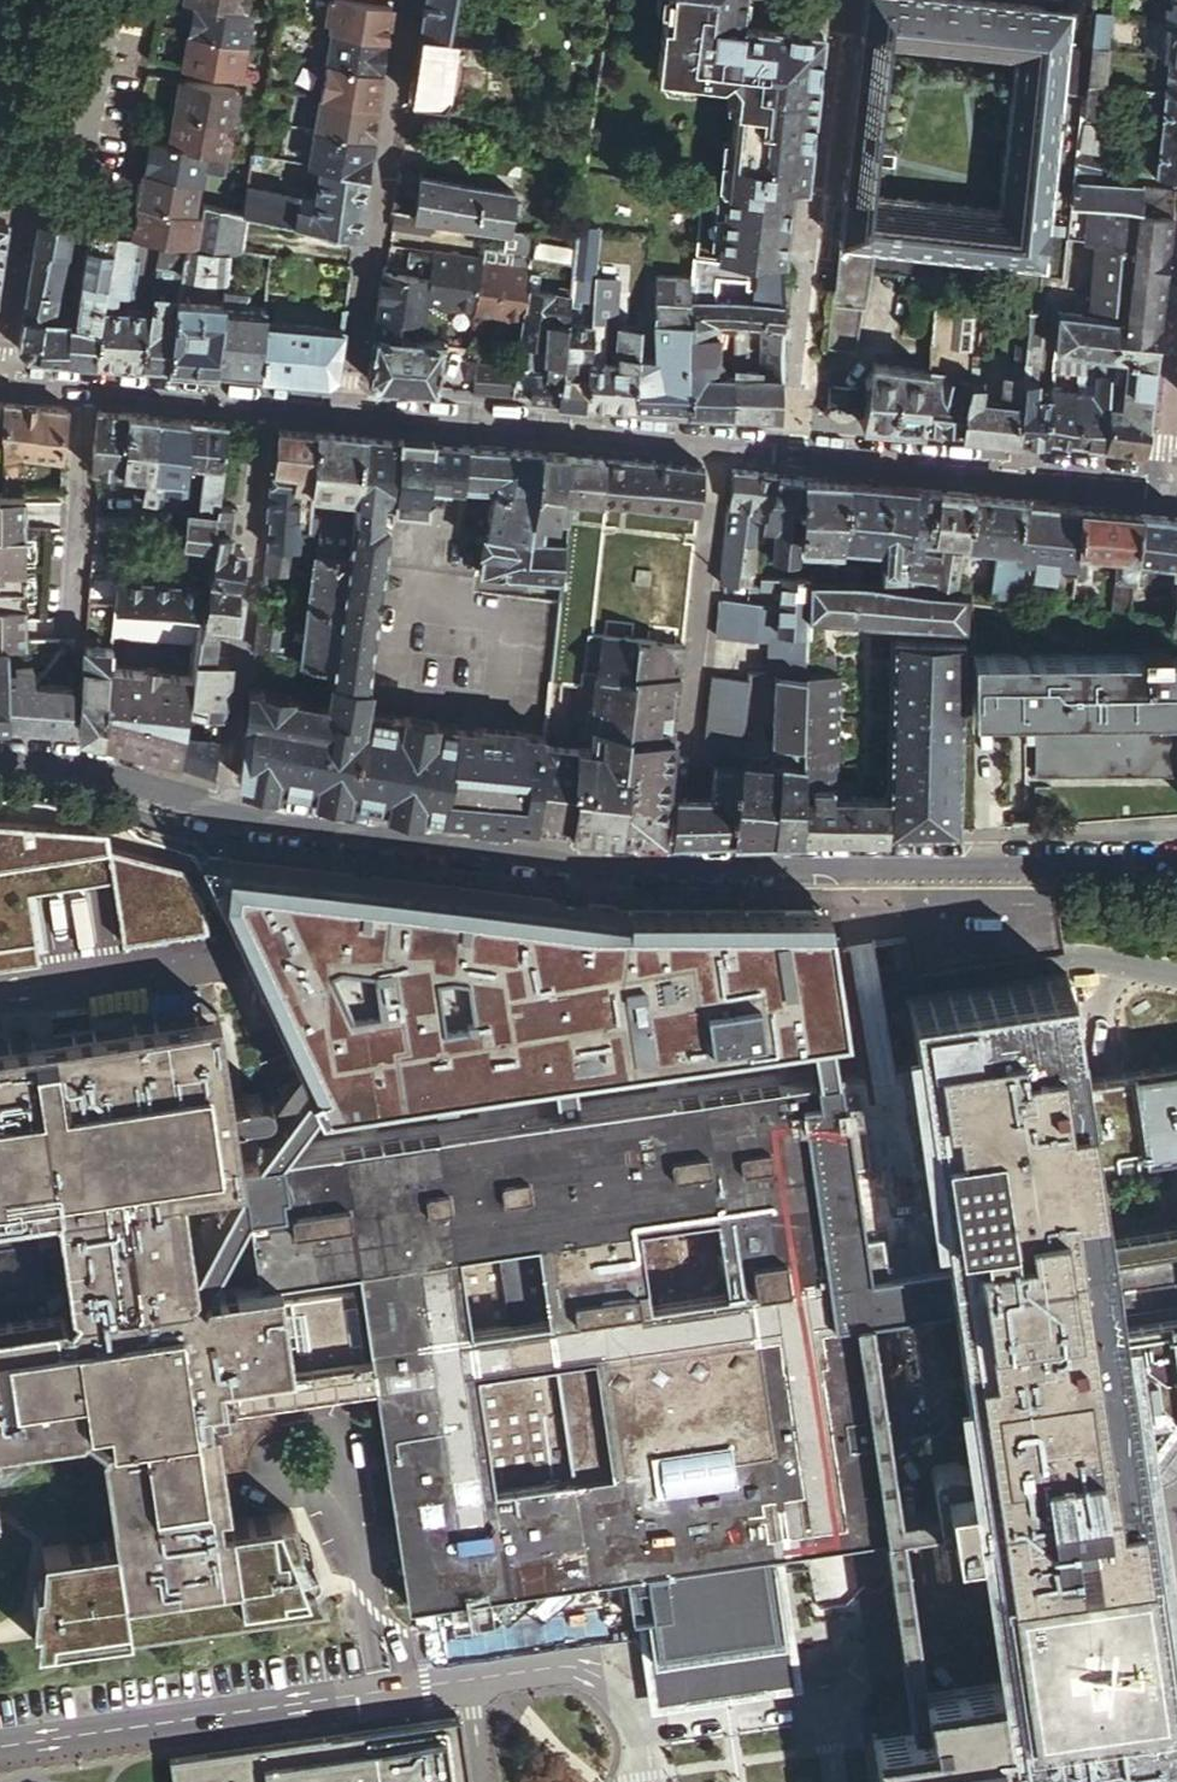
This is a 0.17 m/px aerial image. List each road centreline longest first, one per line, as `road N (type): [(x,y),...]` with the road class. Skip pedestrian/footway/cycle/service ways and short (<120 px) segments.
road 1 (residential): [(0,991),(218,959),(307,1125),(849,1046),(911,982)]
road 2 (residential): [(1176,862),(663,866),(307,816),(222,796)]
road 3 (residential): [(801,445),(840,0)]
road 4 (residential): [(349,412),(409,0)]
road 5 (residential): [(222,796),(264,405)]
road 6 (residential): [(381,1691),(0,1748)]
road 7 (tertiary): [(349,412),(718,440)]
road 8 (tertiary): [(801,445),(1159,483)]
road 9 (residential): [(718,440),(686,776)]
road 10 (residential): [(381,1691),(556,1668),(614,1688),(644,1732)]
road 11 (residential): [(76,676),(84,387)]
road 12 (residential): [(1176,976),(1062,961),(911,982)]
road 13 (residential): [(838,1781),(826,1704),(644,1732)]
road 14 (residential): [(348,1478),(348,1426),(322,1401),(287,1396),(256,1414),(241,1448),(252,1485),(265,1498)]
road 15 (residential): [(222,796),(70,760),(0,755)]
road 16 (residential): [(32,172),(70,181),(114,0)]
road 17 (residential): [(381,1691),(348,1478)]
road 18 (residential): [(32,172),(0,358)]
road 19 (tertiary): [(84,387),(264,405)]
road 20 (residential): [(1176,343),(1159,483)]

